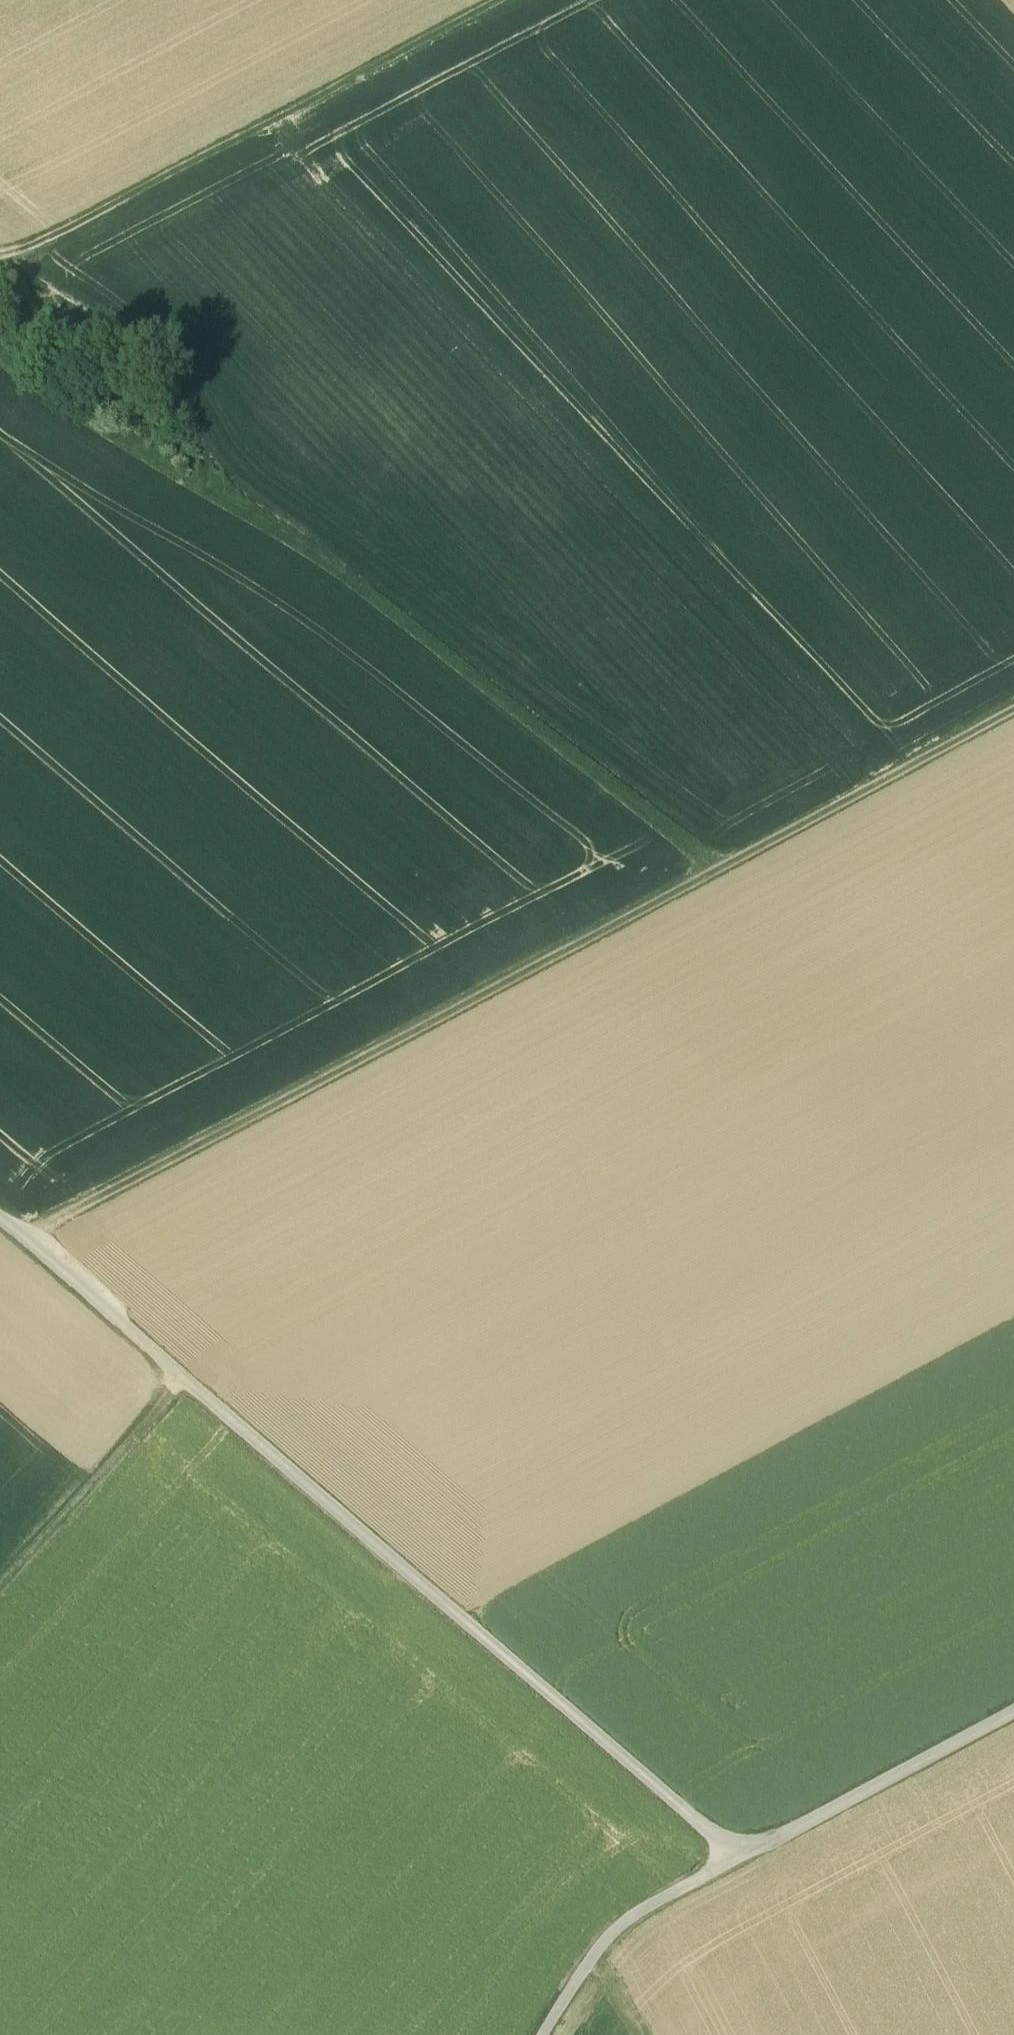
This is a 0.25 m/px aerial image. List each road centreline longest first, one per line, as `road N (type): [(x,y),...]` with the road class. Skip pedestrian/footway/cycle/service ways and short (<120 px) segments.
road 1 (track): [(39,1256),(1013,731)]
road 2 (track): [(0,1223),(738,1858)]
road 3 (track): [(740,879),(389,604),(111,451),(0,364)]
road 4 (track): [(13,269),(63,256),(537,0)]
road 5 (track): [(1013,1710),(738,1858)]
road 6 (track): [(192,1392),(0,1604)]
road 7 (track): [(738,1858),(643,1910),(588,1958),(542,2034)]

